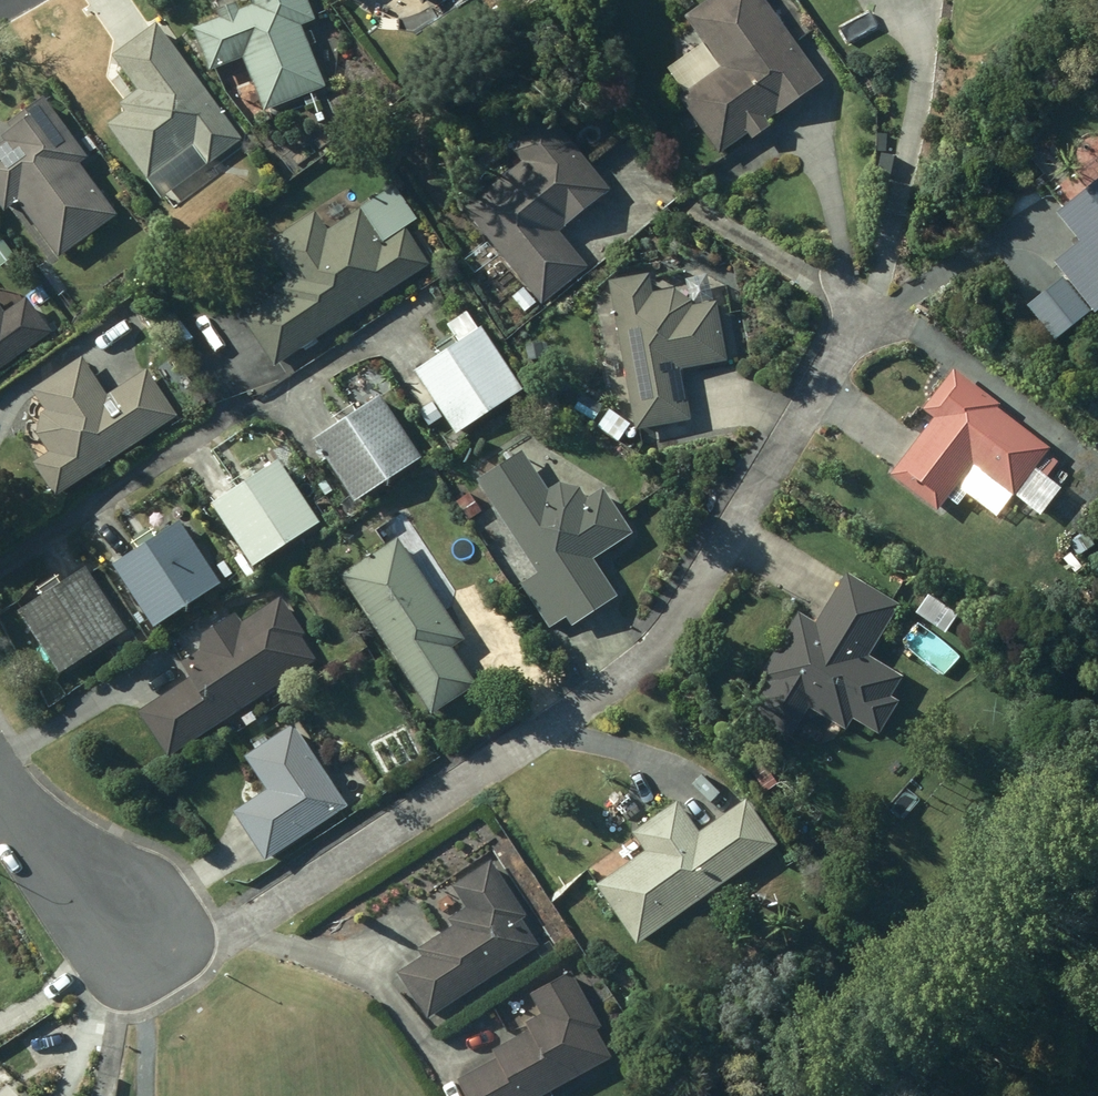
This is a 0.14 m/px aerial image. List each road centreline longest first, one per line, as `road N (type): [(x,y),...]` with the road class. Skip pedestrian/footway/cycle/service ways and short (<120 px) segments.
road 1 (residential): [(0,796),(19,825),(147,948)]

